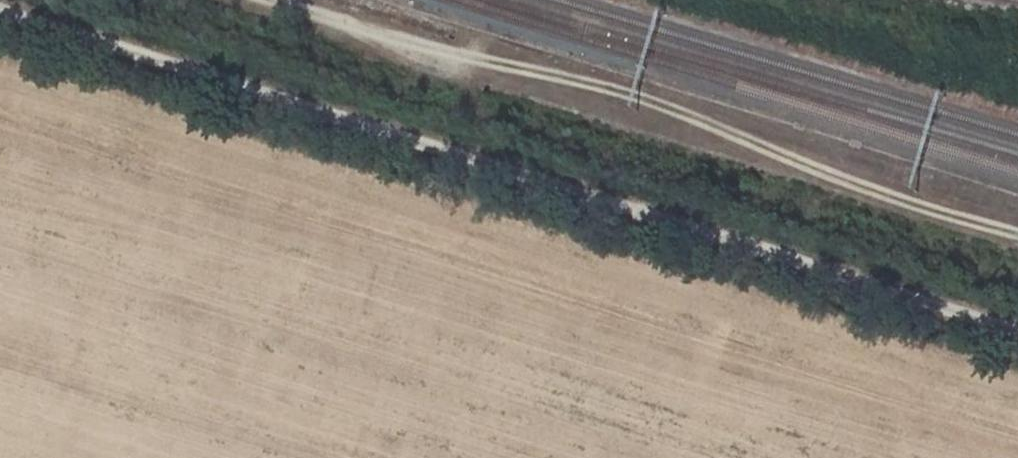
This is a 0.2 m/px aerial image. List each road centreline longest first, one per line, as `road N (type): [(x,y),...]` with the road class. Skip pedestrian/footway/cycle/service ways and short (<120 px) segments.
road 1 (track): [(0,6),(1017,329)]
road 2 (track): [(1017,231),(883,193),(604,86),(360,29),(269,0)]

